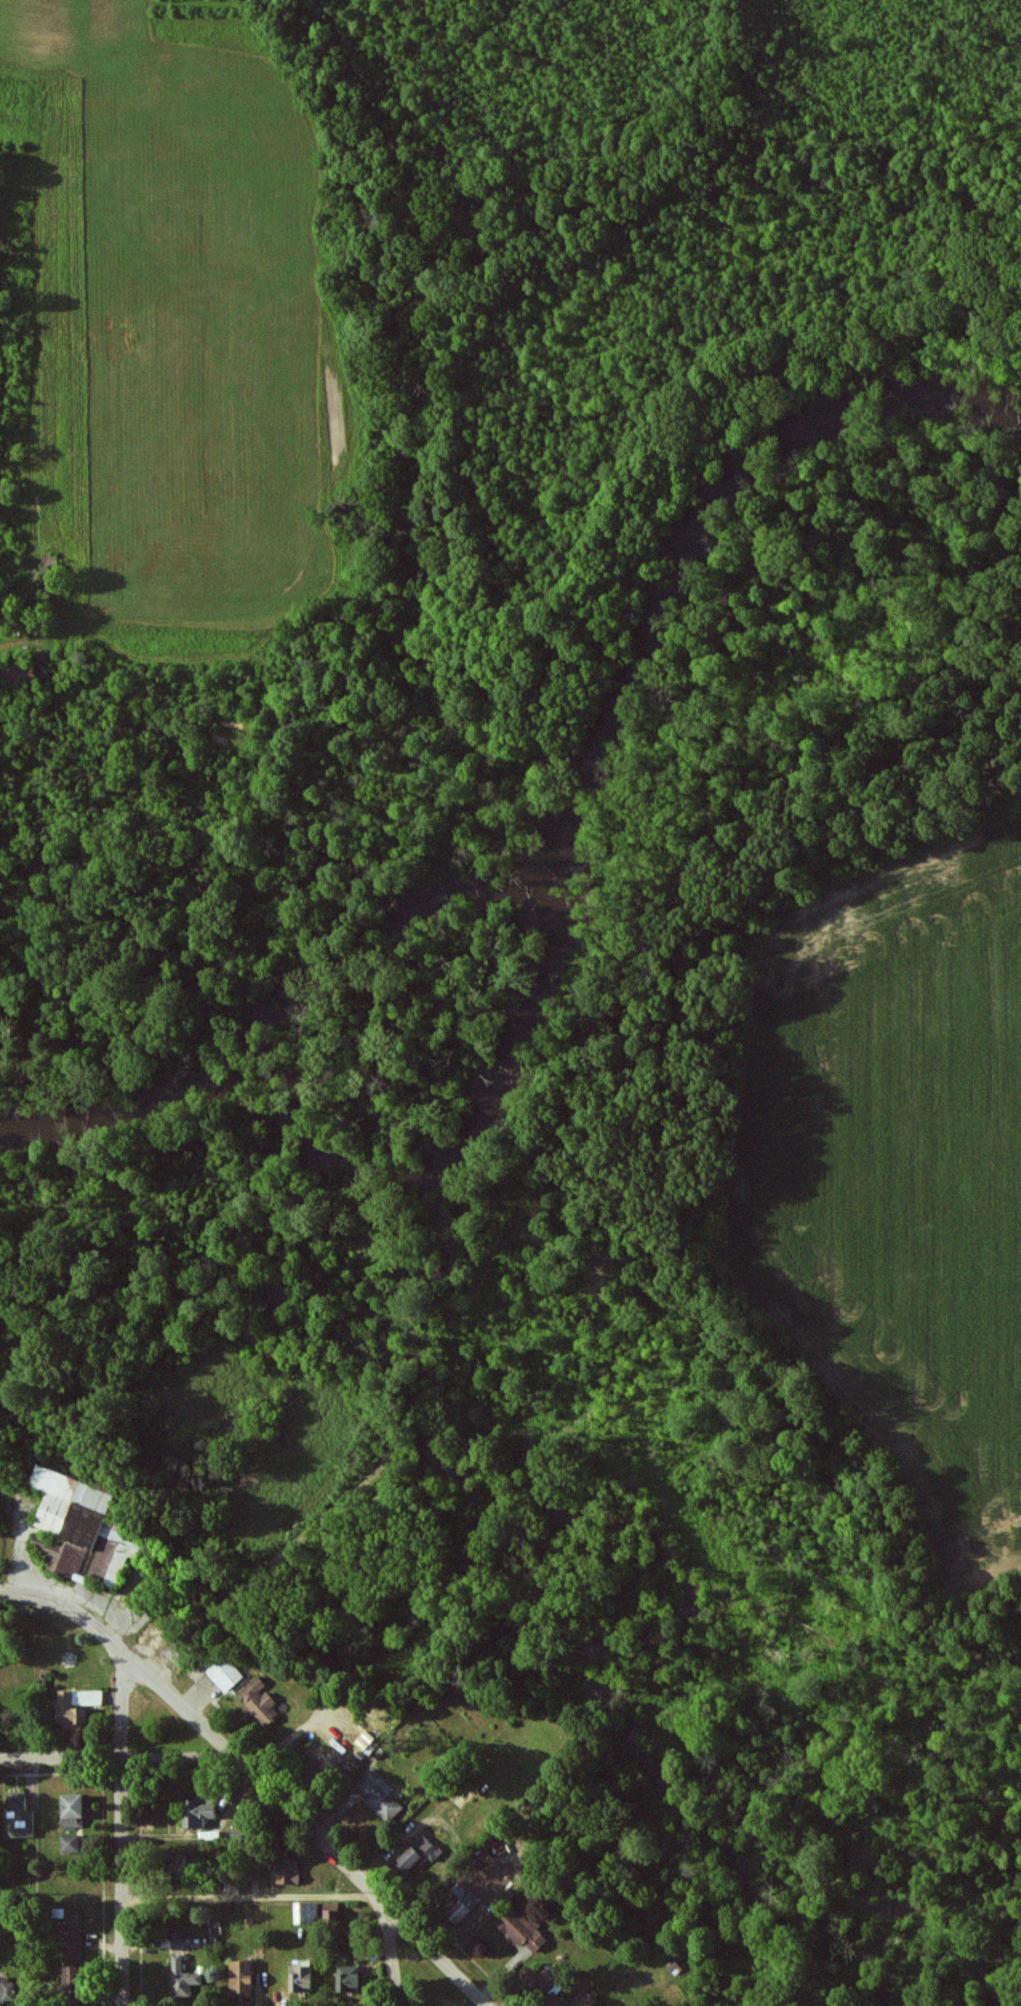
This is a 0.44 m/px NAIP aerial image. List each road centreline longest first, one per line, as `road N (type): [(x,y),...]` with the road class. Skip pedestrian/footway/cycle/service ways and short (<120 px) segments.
road 1 (residential): [(486,2005),(124,1648)]
road 2 (residential): [(122,2005),(124,1648)]
road 3 (residential): [(0,1759),(237,1756)]
road 4 (residential): [(124,1648),(78,1616),(0,1592)]

